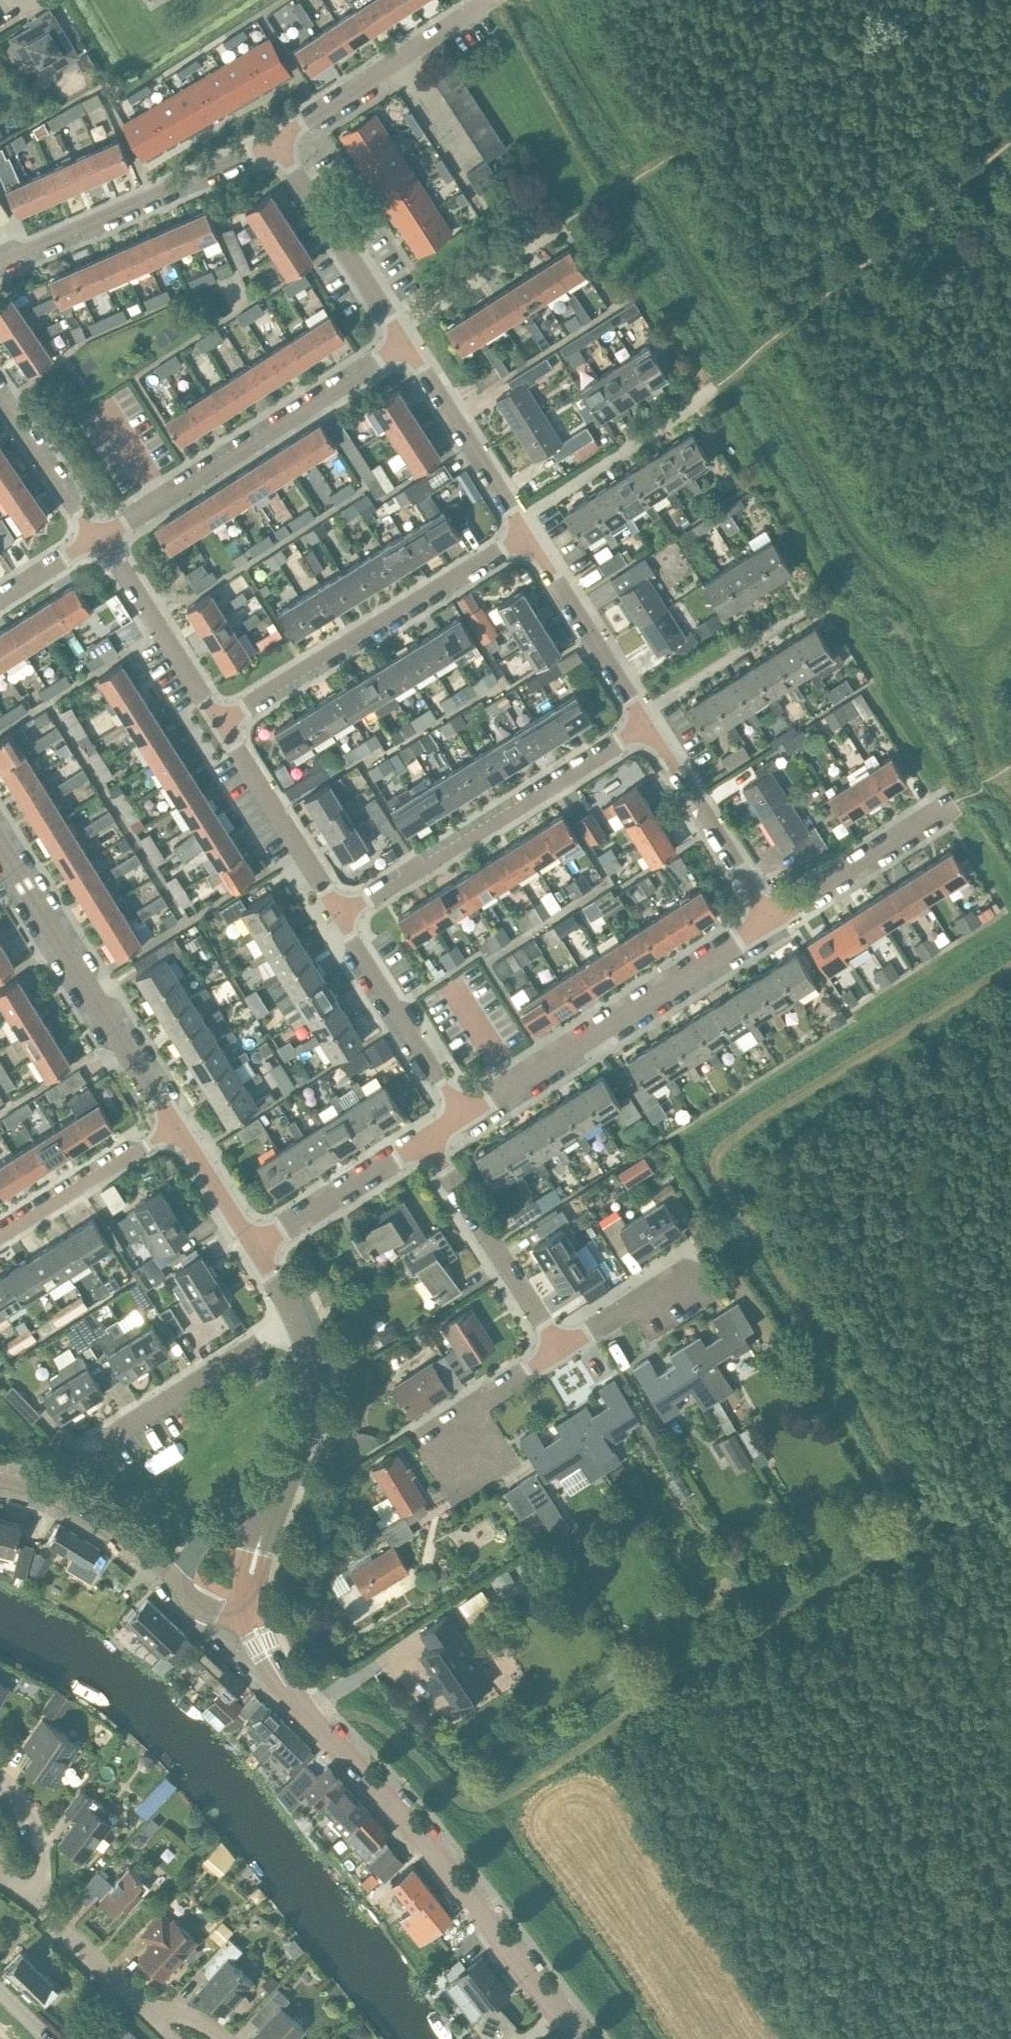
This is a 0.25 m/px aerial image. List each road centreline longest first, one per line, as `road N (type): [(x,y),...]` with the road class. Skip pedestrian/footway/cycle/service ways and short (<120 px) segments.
road 1 (track): [(536,0),(1010,814)]
road 2 (track): [(1010,972),(723,1147),(718,1160),(725,1185),(938,1521),(1010,1478)]
road 3 (tertiary): [(583,2038),(435,1854),(295,1699),(250,1616)]
road 4 (track): [(506,1794),(938,1521)]
road 5 (residential): [(465,1117),(768,918)]
road 6 (residential): [(102,535),(406,343)]
road 7 (residential): [(220,727),(523,537)]
road 8 (residential): [(337,919),(641,731)]
road 9 (tertiary): [(177,1126),(0,847)]
road 10 (residential): [(0,267),(274,143)]
road 11 (residential): [(274,143),(488,5)]
road 12 (residential): [(561,1350),(425,1138)]
road 13 (residential): [(406,343),(274,143)]
road 14 (residential): [(465,1117),(337,919)]
road 15 (residential): [(101,1441),(298,1319)]
road 16 (tertiary): [(263,1534),(314,1403),(313,1357),(298,1319)]
road 17 (residential): [(641,731),(523,537)]
road 18 (residential): [(523,537),(406,343)]
road 19 (residential): [(768,918),(641,731)]
road 20 (residential): [(220,727),(102,535)]
road 21 (residential): [(337,919),(220,727)]
road 22 (residential): [(768,918),(945,806)]
road 23 (residential): [(0,1237),(177,1126)]
road 24 (residential): [(254,1248),(425,1138)]
road 25 (residential): [(0,1482),(84,1511),(175,1577)]
road 26 (residential): [(102,535),(0,396)]
road 27 (residential): [(470,1452),(450,1420),(561,1350)]
road 28 (residential): [(150,2010),(36,1901)]
road 29 (tertiary): [(254,1248),(177,1126)]
road 30 (residential): [(561,1350),(682,1274)]
road 31 (residential): [(36,1901),(43,1851),(27,1807),(0,1777)]
road 32 (residential): [(0,599),(102,535)]

